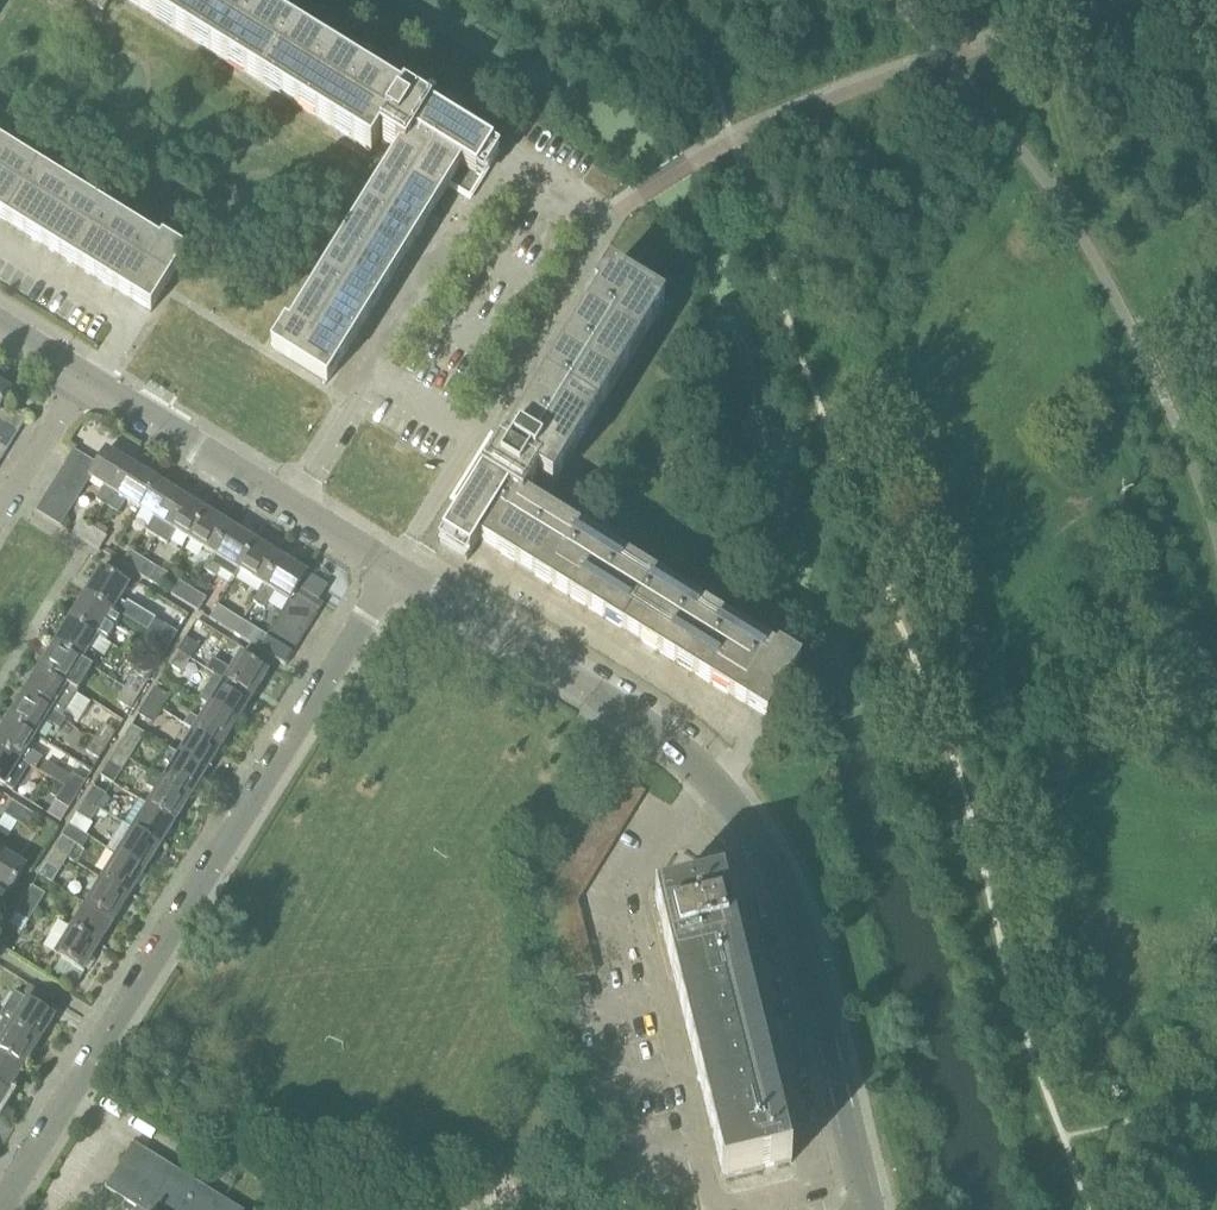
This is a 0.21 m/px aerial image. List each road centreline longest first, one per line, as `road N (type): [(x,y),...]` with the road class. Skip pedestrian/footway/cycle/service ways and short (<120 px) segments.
road 1 (residential): [(394,569),(617,213),(513,148),(295,509)]
road 2 (unclassified): [(872,1209),(793,907),(743,817),(690,758),(634,717),(394,569)]
road 3 (residential): [(0,1209),(394,569)]
road 4 (unclassified): [(295,509),(83,378)]
road 5 (residential): [(0,513),(83,378)]

